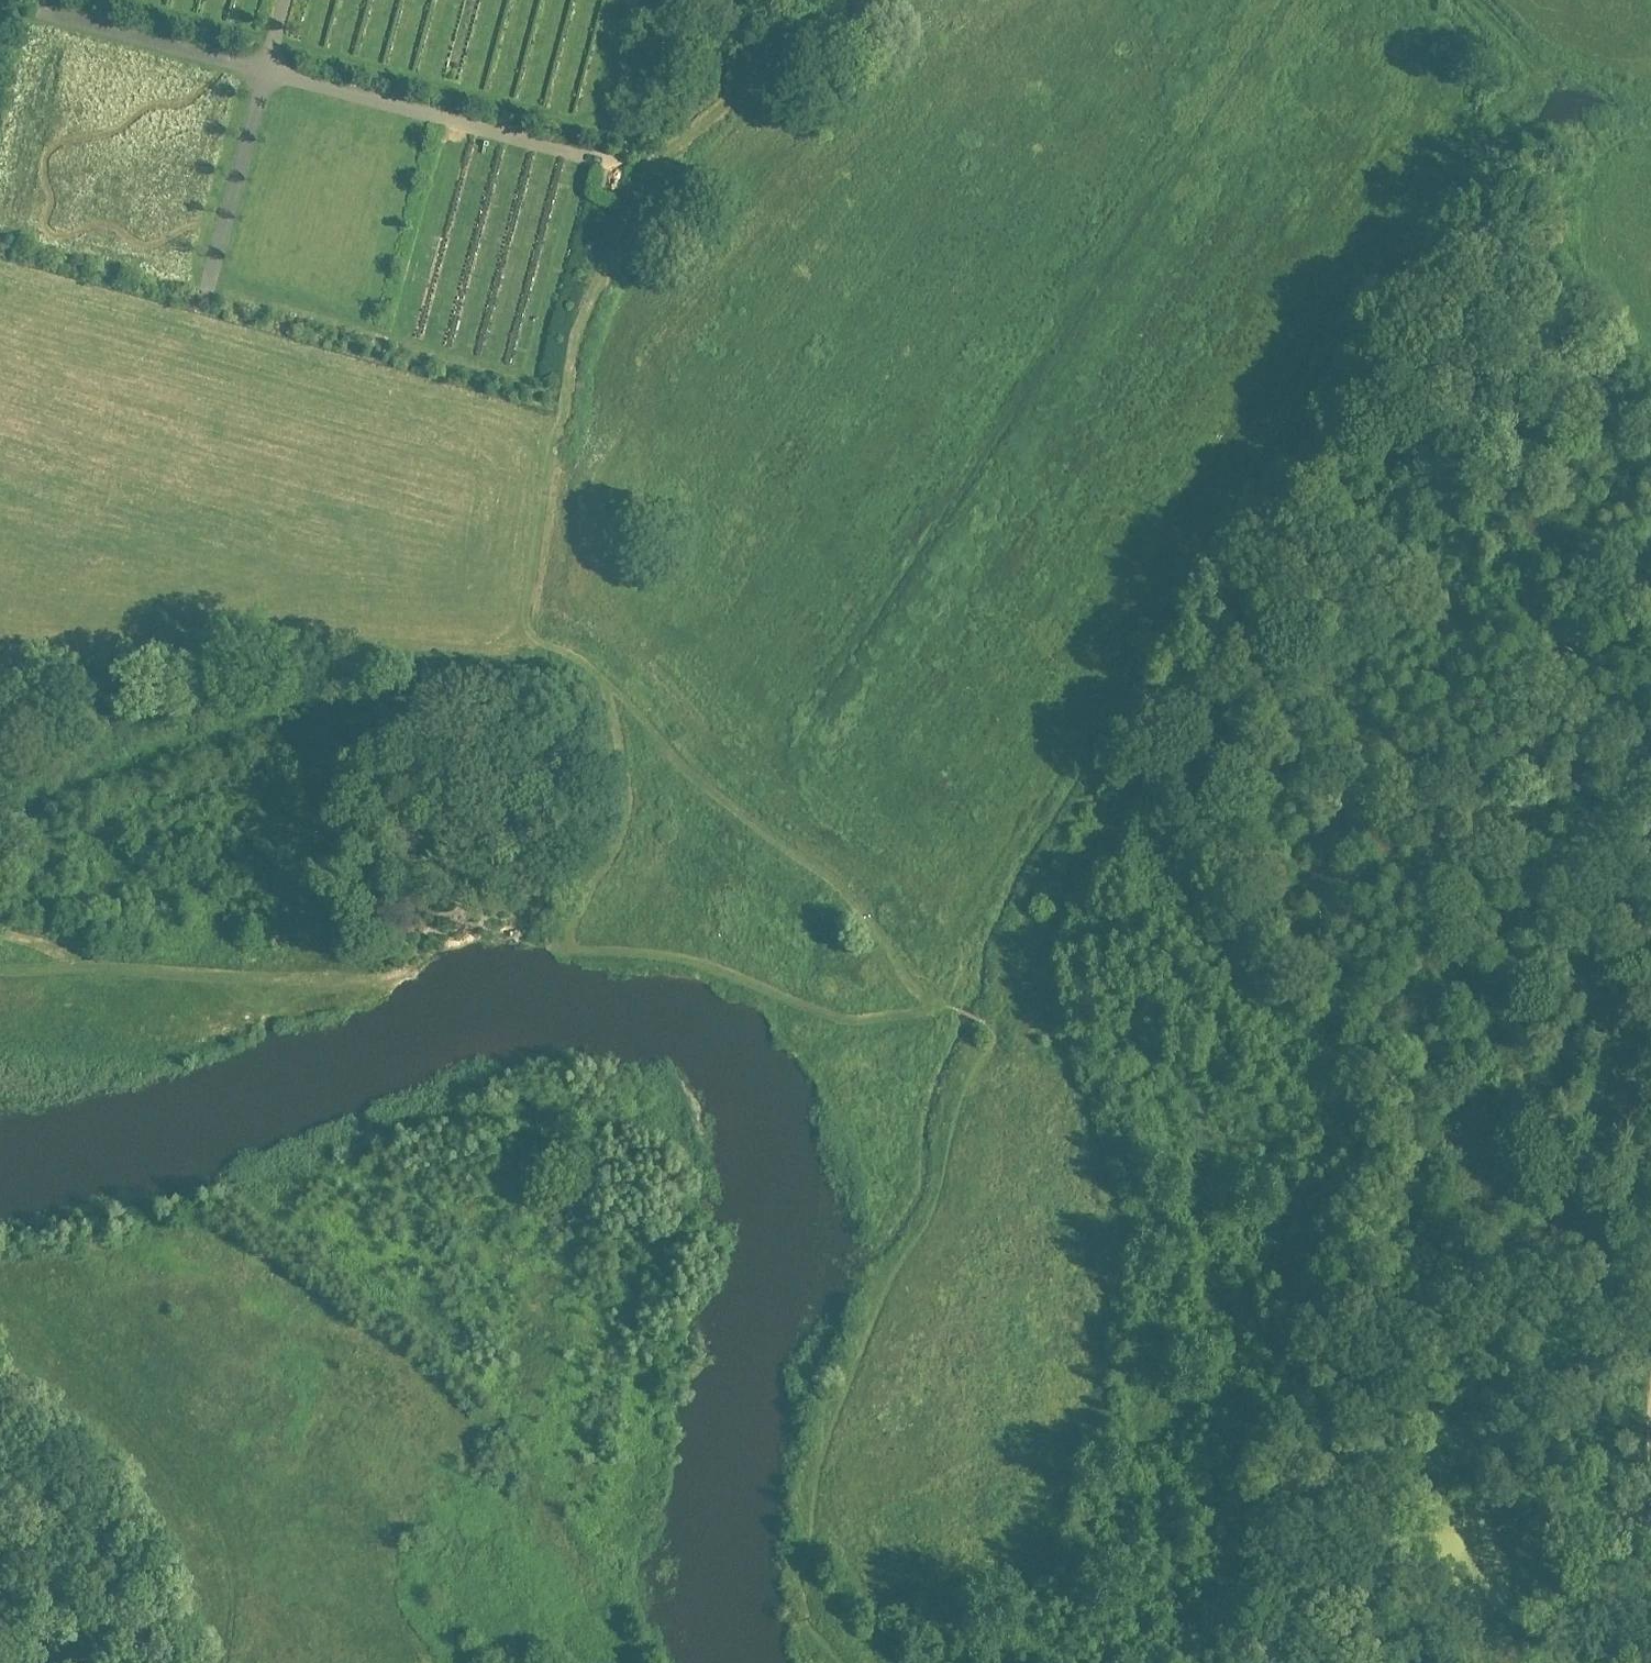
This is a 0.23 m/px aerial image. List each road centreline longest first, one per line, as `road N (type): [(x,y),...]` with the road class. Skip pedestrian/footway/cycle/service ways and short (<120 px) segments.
road 1 (track): [(0,965),(258,971),(411,963),(429,930),(473,900),(526,927),(593,941)]

